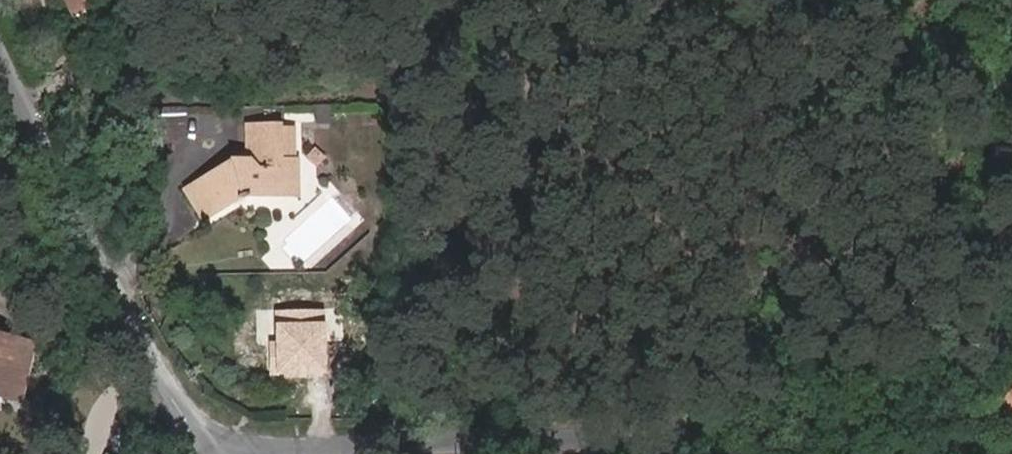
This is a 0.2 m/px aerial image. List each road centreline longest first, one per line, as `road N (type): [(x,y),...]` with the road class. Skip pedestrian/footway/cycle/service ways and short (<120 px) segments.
road 1 (residential): [(1011,336),(867,399),(635,433),(286,453)]
road 2 (unclassified): [(208,453),(104,281),(0,64)]
road 3 (track): [(917,0),(834,223),(841,403)]

